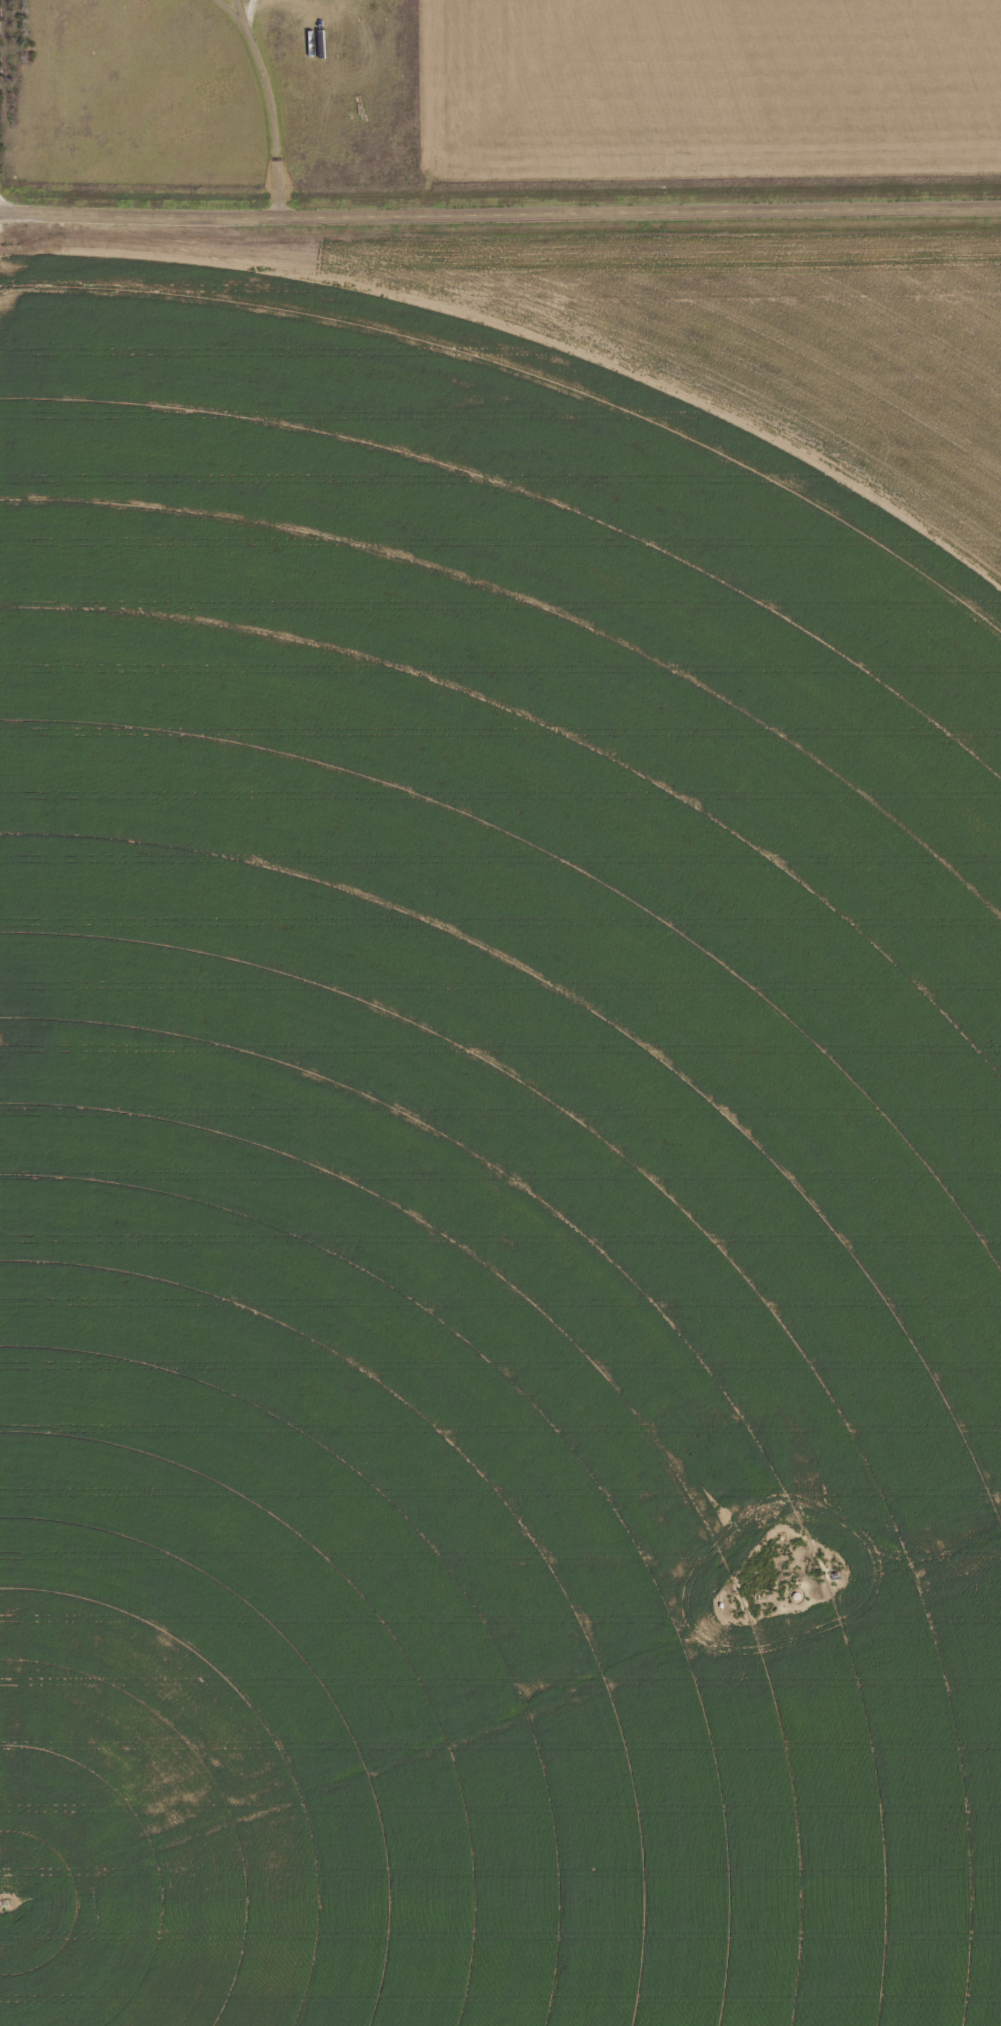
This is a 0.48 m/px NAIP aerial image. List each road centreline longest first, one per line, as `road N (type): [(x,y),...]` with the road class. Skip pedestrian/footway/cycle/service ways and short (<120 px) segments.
road 1 (secondary): [(0,215),(290,224),(1000,212)]

